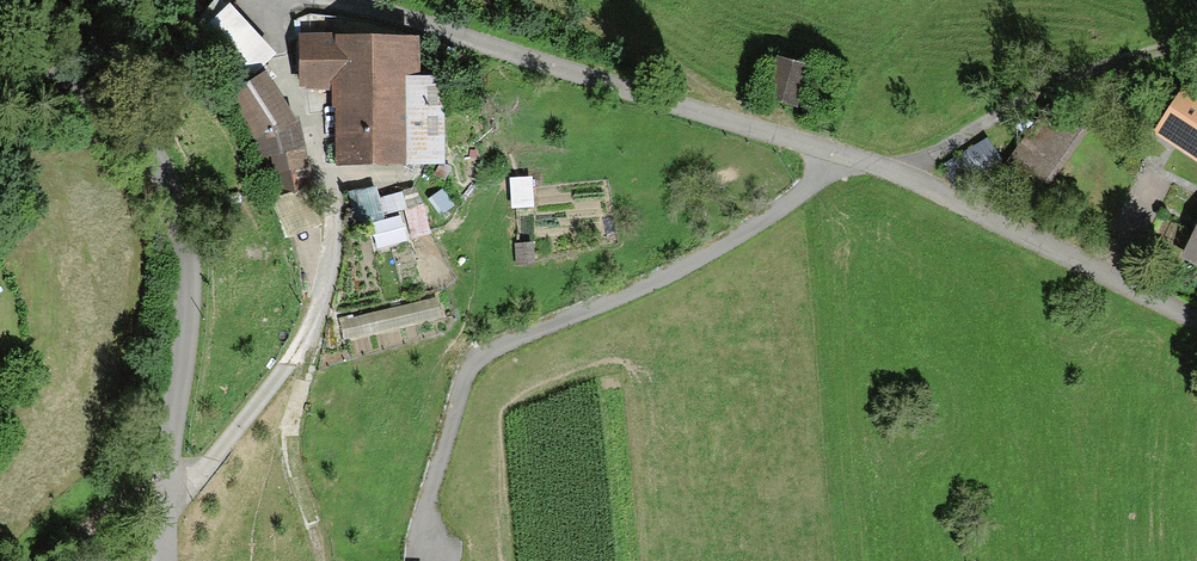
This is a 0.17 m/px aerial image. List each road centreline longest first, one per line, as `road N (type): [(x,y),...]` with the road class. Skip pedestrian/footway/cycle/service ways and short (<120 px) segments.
road 1 (unclassified): [(842,156),(788,207),(658,279),(472,356),(416,560)]
road 2 (track): [(135,560),(164,532),(308,324),(330,232),(321,153),(266,0)]
road 3 (residential): [(0,73),(45,66),(106,89),(149,139),(188,271),(165,560)]
road 4 (residential): [(363,0),(842,156)]
road 5 (residential): [(842,156),(943,192),(1196,317)]
road 6 (track): [(892,174),(1109,64),(1196,39)]

